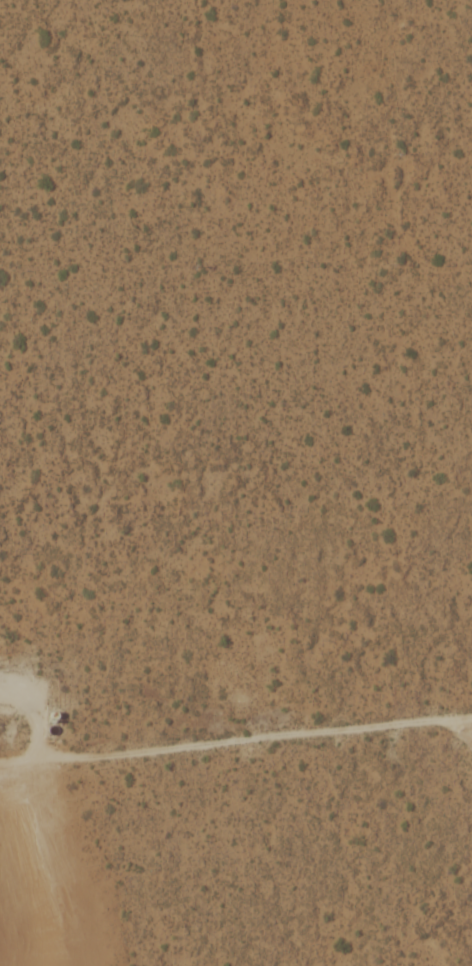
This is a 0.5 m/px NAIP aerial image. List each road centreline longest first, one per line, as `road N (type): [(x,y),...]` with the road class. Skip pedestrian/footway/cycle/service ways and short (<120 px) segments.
road 1 (residential): [(471,720),(0,765)]

